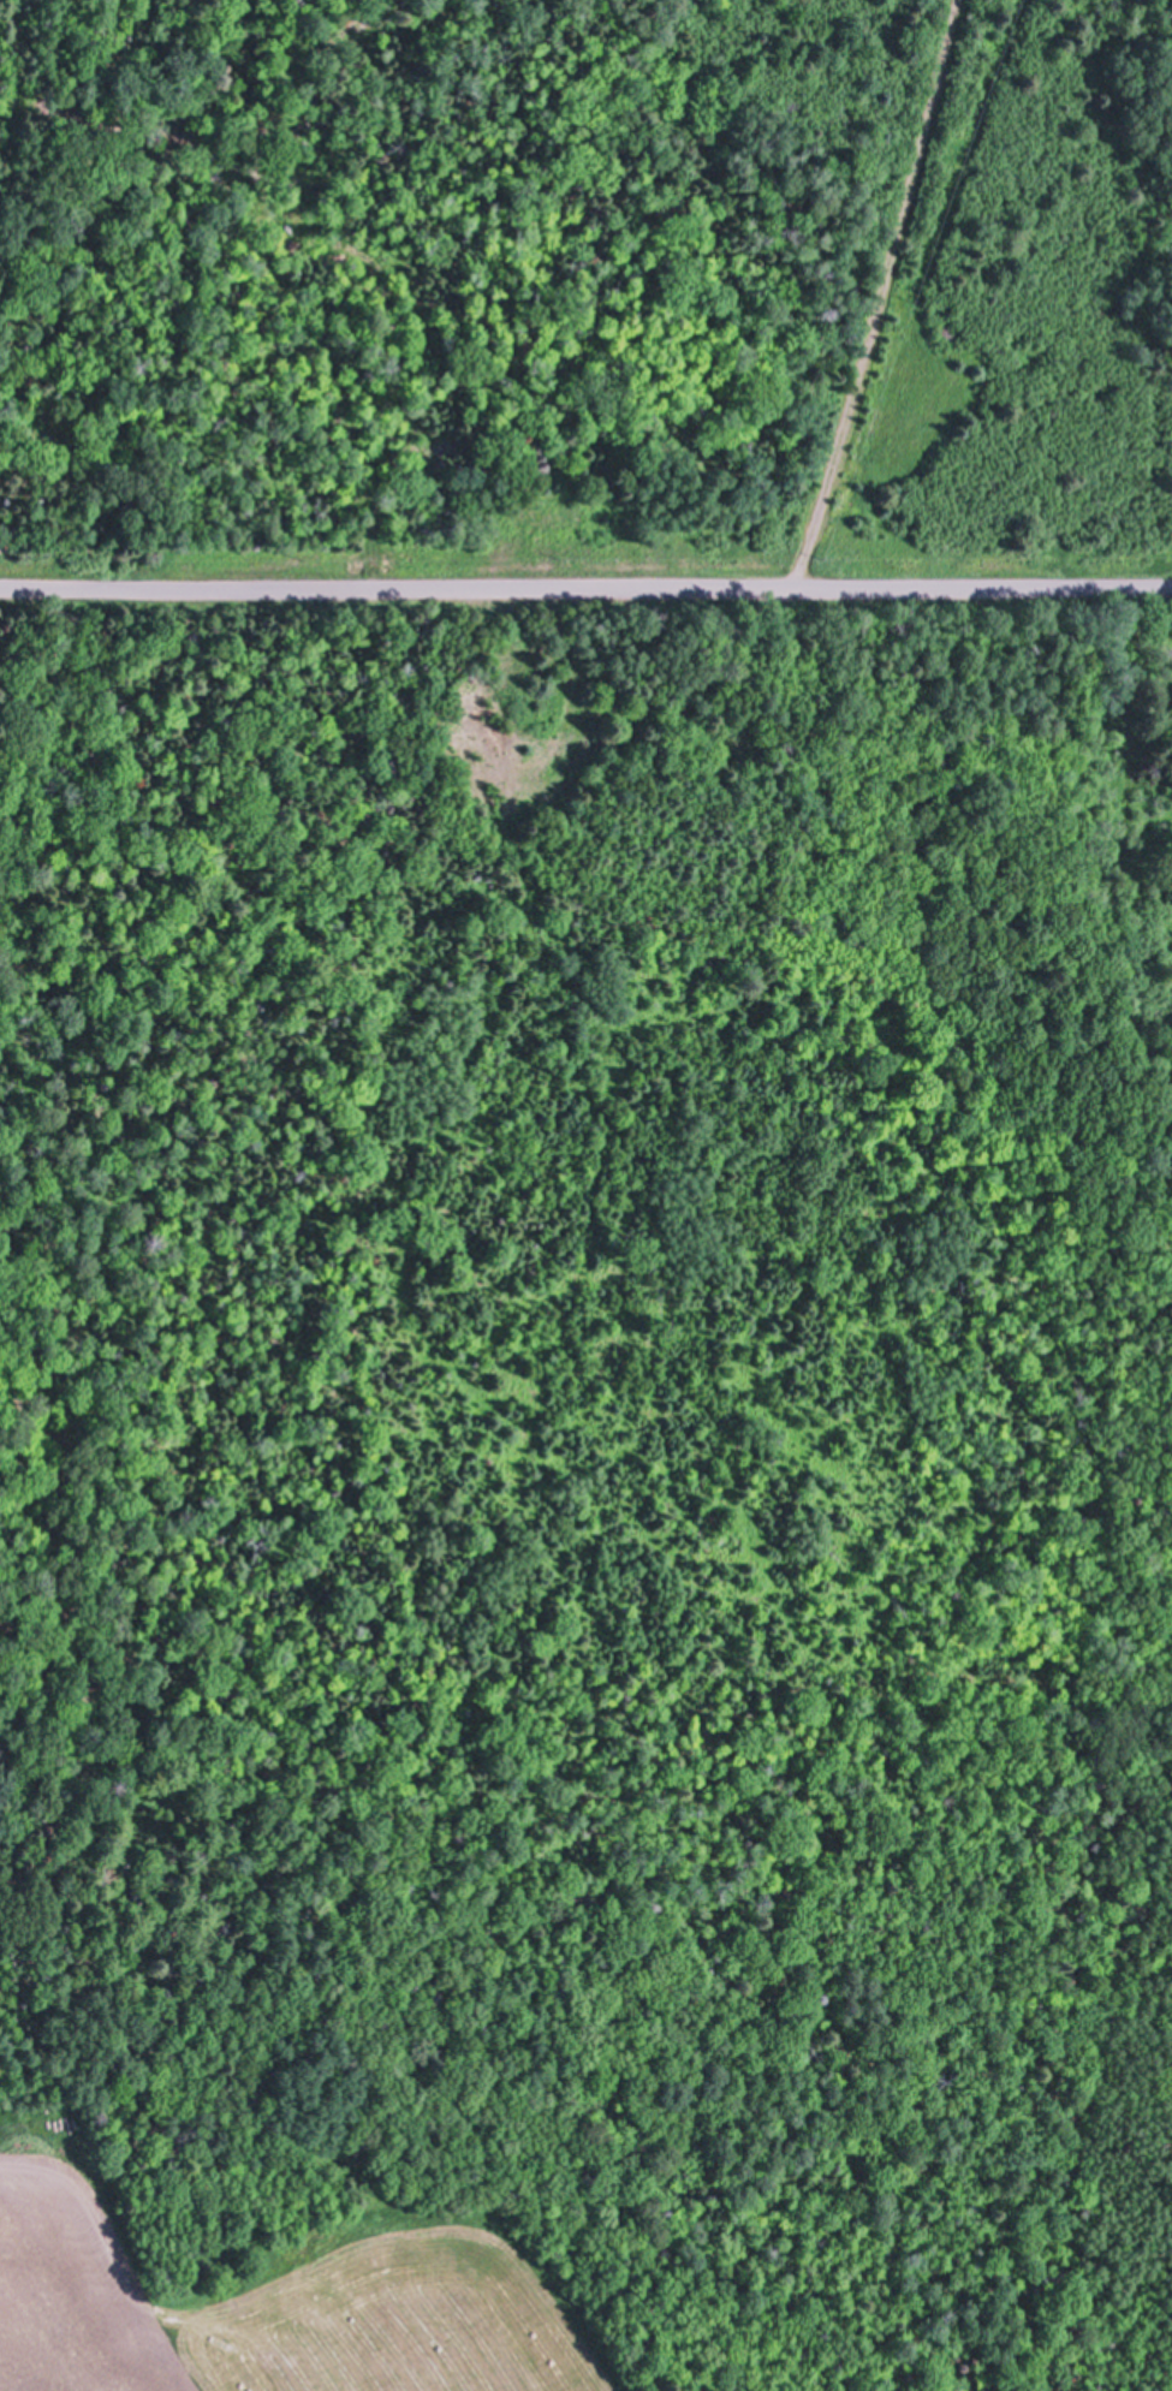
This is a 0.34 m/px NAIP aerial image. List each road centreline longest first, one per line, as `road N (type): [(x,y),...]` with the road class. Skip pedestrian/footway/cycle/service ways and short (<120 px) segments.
road 1 (residential): [(0,588),(1171,586)]

